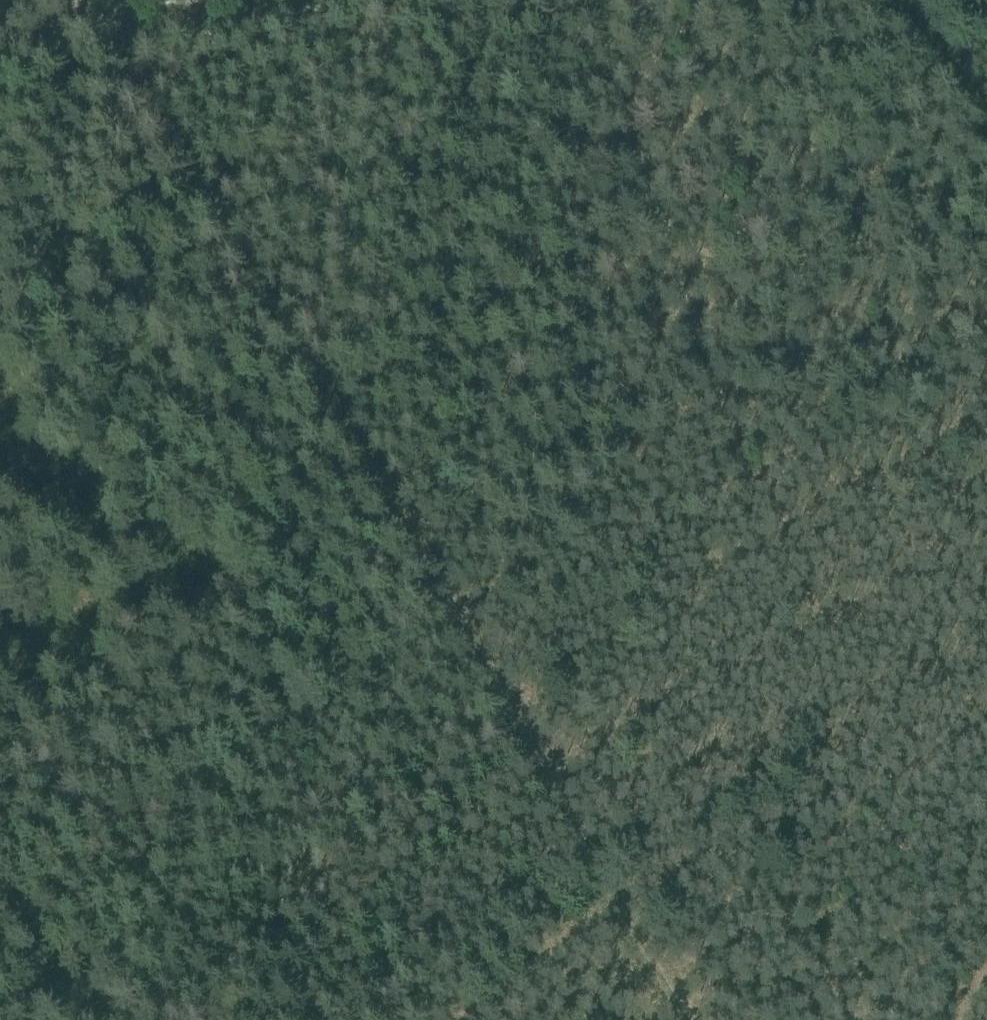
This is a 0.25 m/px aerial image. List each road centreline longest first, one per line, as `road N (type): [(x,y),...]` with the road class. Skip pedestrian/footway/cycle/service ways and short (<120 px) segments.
road 1 (track): [(94,0),(118,73),(399,557),(684,1019)]
road 2 (track): [(0,906),(441,623)]
road 3 (track): [(867,0),(986,150)]

